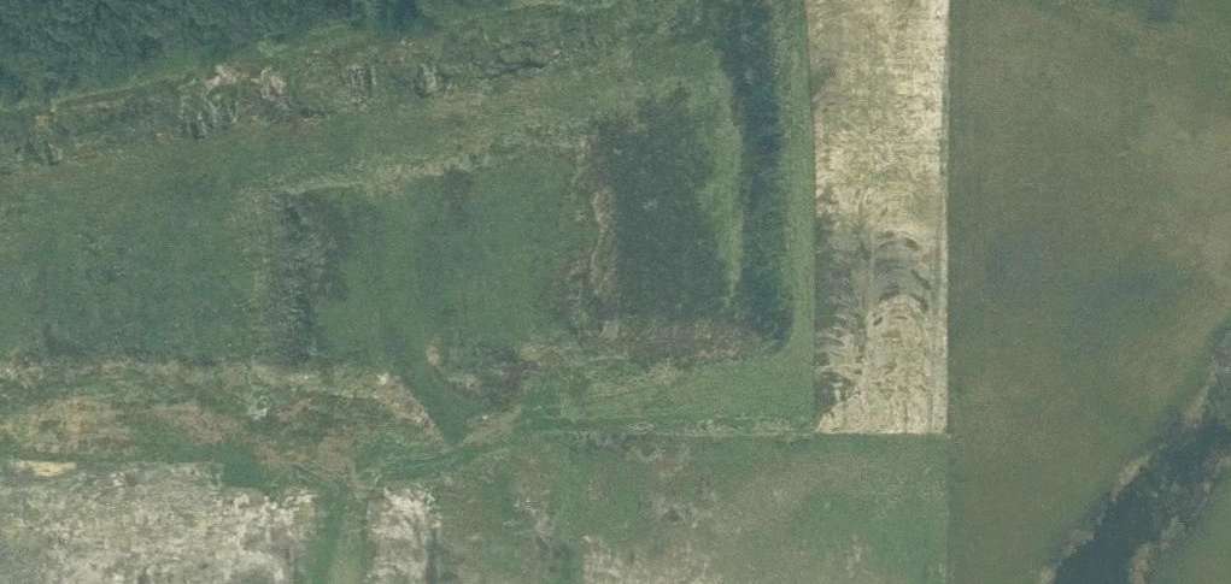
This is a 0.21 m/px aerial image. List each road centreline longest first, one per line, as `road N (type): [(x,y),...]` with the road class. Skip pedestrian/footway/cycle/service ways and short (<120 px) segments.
road 1 (track): [(321,0),(0,61)]

